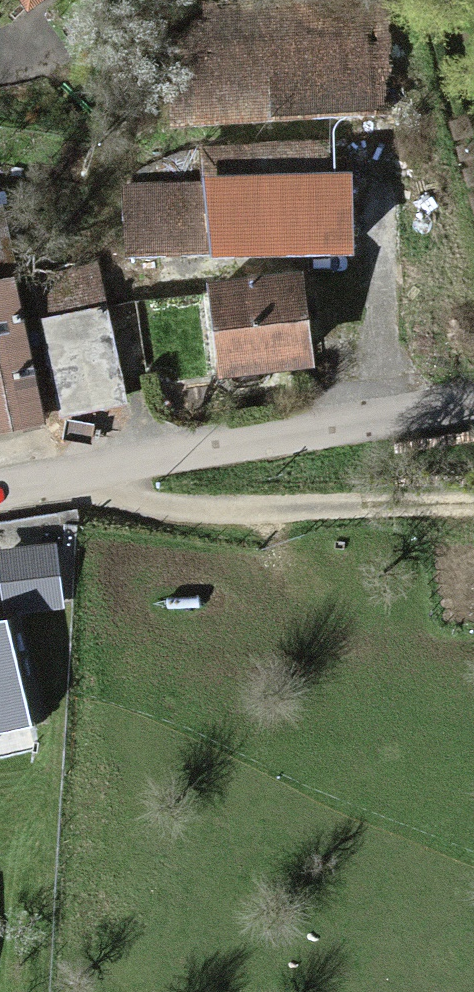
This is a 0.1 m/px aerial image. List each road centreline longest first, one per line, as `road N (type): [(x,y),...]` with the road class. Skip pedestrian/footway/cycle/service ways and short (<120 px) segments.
road 1 (residential): [(473,414),(338,447),(0,501)]
road 2 (track): [(94,485),(179,520),(473,510)]

